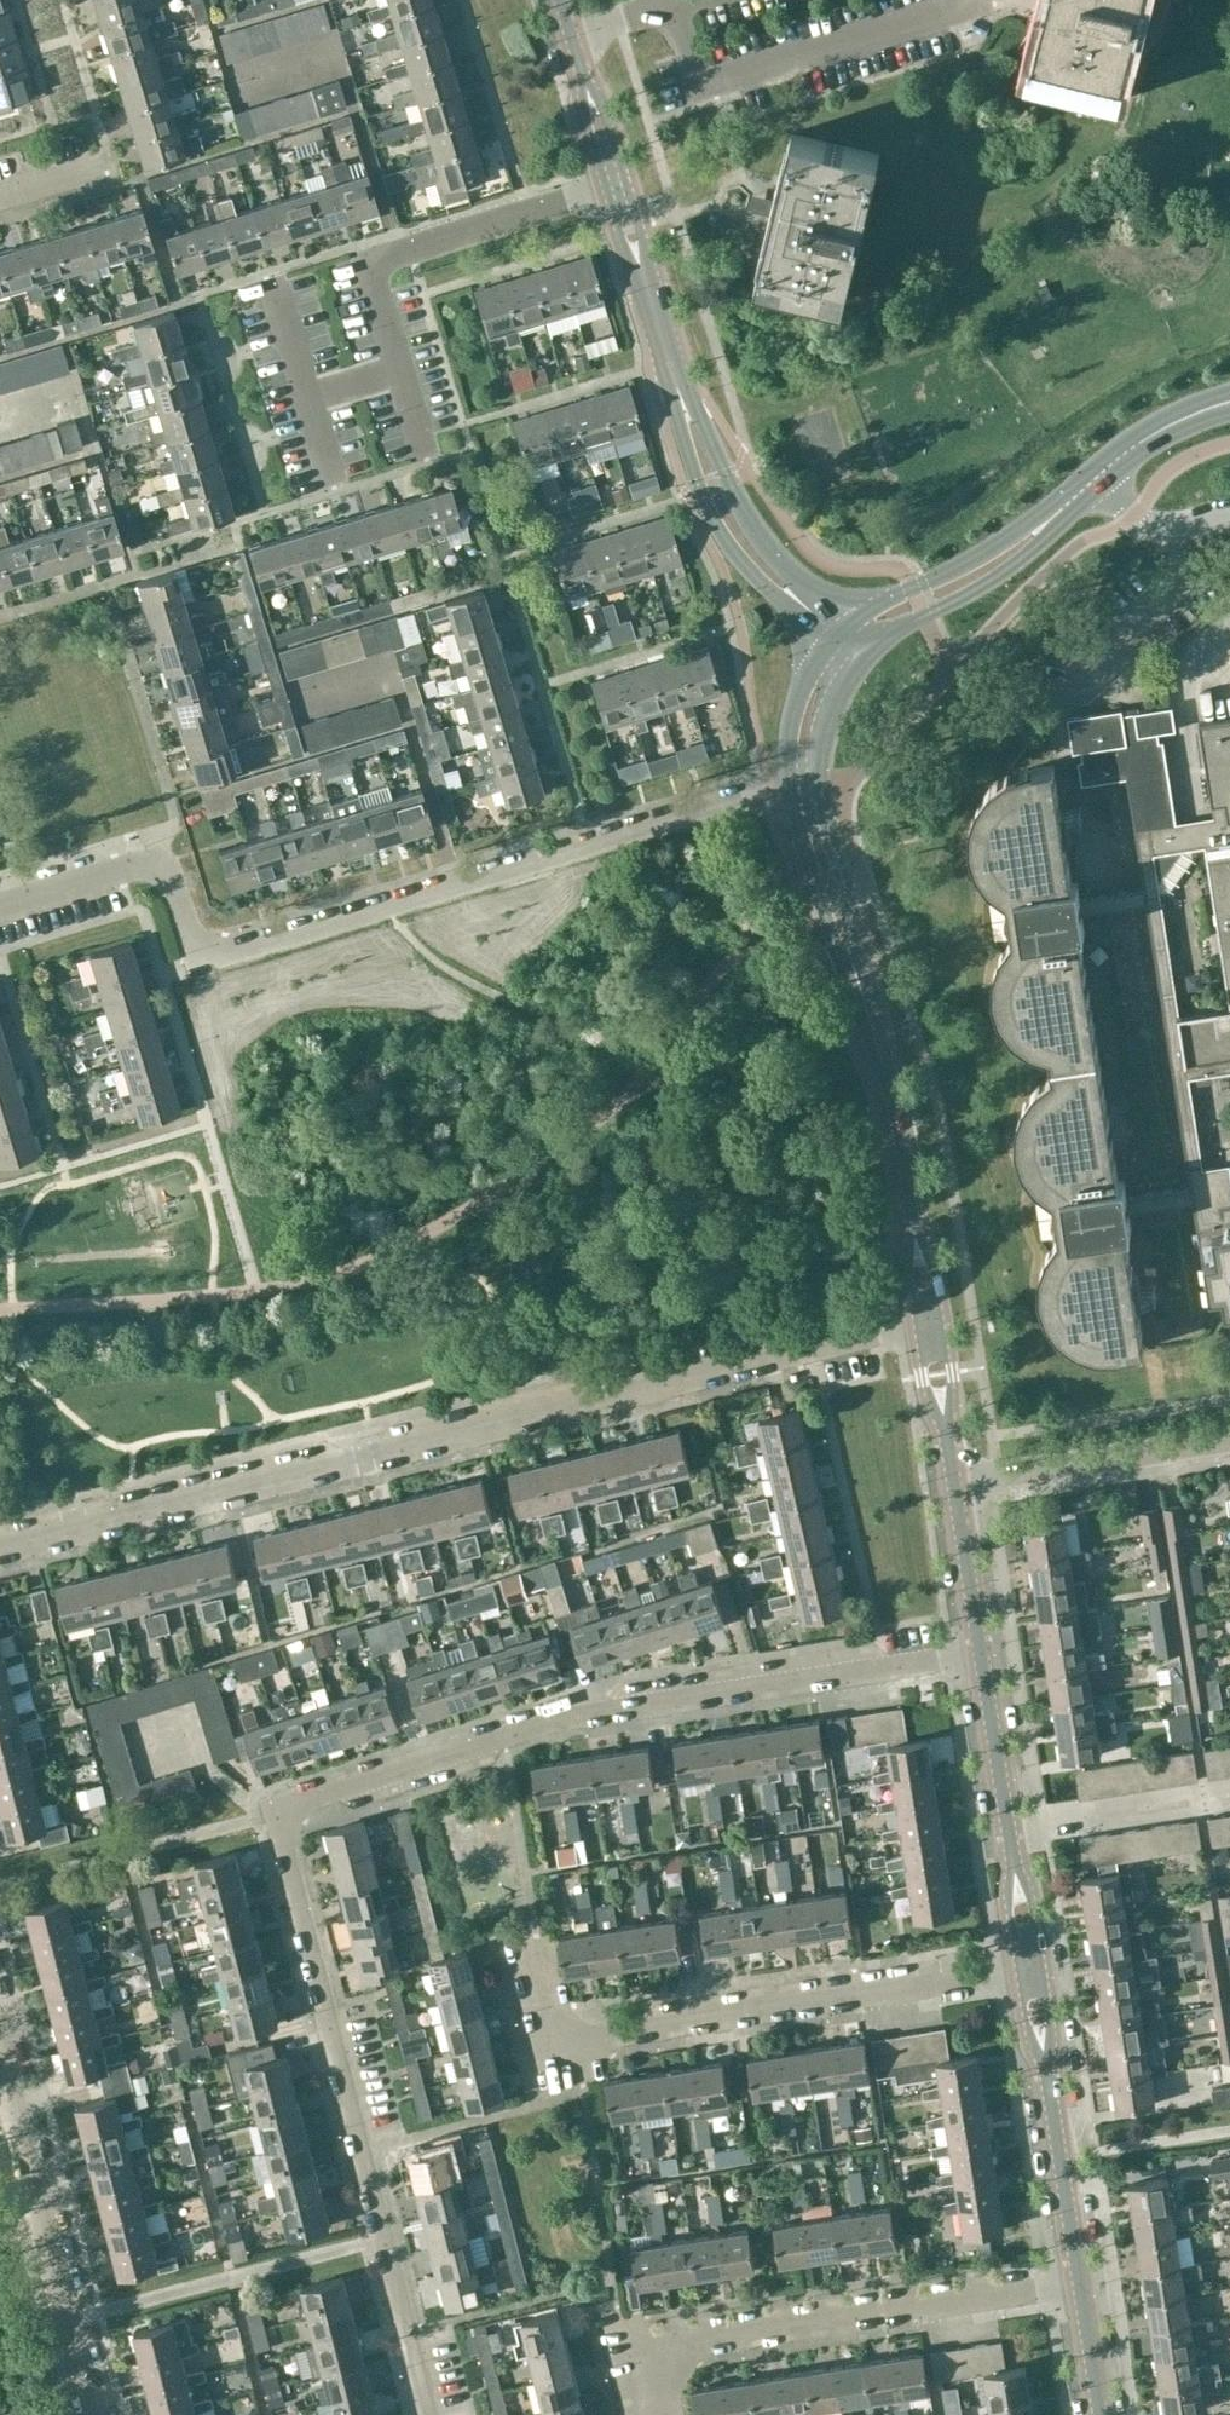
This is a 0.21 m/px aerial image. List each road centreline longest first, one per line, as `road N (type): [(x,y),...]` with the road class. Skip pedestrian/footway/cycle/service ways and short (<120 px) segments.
road 1 (residential): [(425,2414),(278,1815),(283,1803),(589,1709),(981,1653)]
road 2 (residential): [(0,1545),(857,1334),(915,1327)]
road 3 (residential): [(0,910),(165,861),(199,969),(787,782)]
road 4 (residential): [(547,2042),(1019,1973)]
road 5 (residential): [(642,2352),(1080,2286)]
road 6 (residential): [(90,2414),(0,2044)]
road 7 (residential): [(673,4),(698,85),(972,0)]
road 8 (unclassified): [(670,360),(717,524),(738,562),(769,592),(804,607)]
road 9 (unclassified): [(804,607),(733,498),(670,360)]
road 10 (residential): [(1229,1443),(953,1478)]
road 11 (tertiary): [(913,1236),(855,971)]
road 12 (tertiary): [(1064,508),(882,603),(836,635)]
road 13 (residential): [(371,262),(616,185)]
road 14 (tertiary): [(860,656),(991,582),(1064,508)]
road 15 (tertiary): [(1080,2286),(1043,2054)]
road 16 (tertiary): [(1014,1876),(981,1653)]
road 17 (tertiary): [(787,782),(825,915),(855,971)]
road 18 (tertiary): [(1064,508),(1161,432),(1229,402)]
road 19 (tertiary): [(855,971),(851,913),(817,778)]
road 20 (residential): [(670,360),(616,185)]
road 21 (tertiary): [(981,1653),(953,1478)]
road 22 (residential): [(616,185),(570,34)]
road 23 (tertiary): [(836,635),(801,694),(787,782)]
road 24 (tertiary): [(817,778),(838,691),(860,656)]
road 25 (tertiary): [(1100,2414),(1080,2286)]

